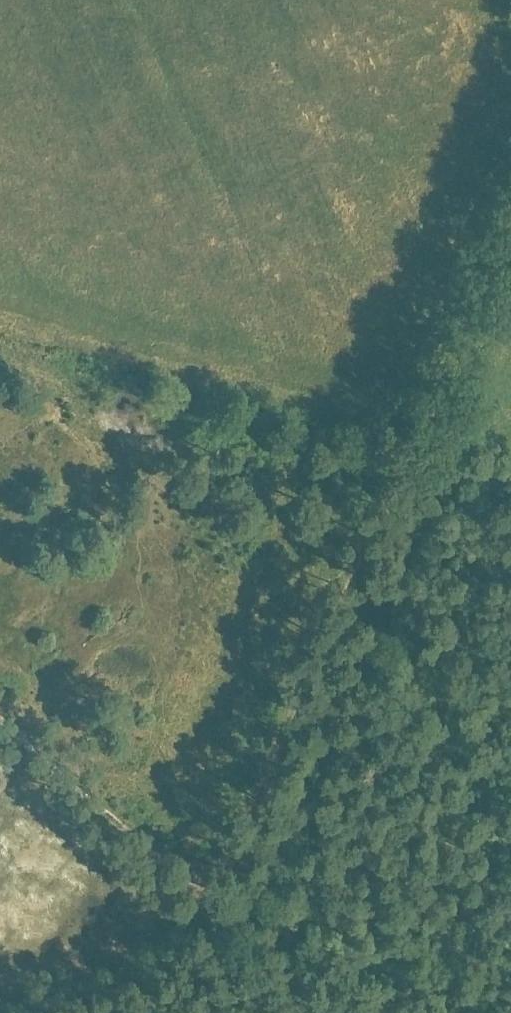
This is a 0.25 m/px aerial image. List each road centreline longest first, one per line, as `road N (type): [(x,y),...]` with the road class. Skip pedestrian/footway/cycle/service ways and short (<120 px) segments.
road 1 (track): [(510,251),(206,890)]
road 2 (track): [(0,722),(206,890)]
road 3 (track): [(206,890),(269,1012)]

